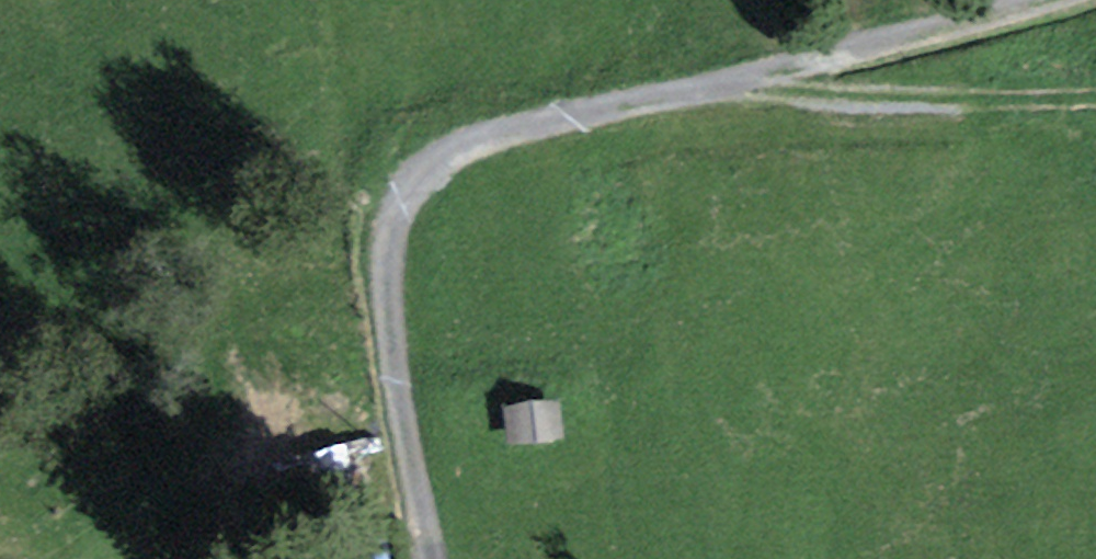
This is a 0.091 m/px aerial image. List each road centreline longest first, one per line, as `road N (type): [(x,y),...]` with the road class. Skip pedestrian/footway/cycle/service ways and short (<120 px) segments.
road 1 (track): [(735,84),(497,139),(432,168),(402,203),(386,293),(432,558)]
road 2 (track): [(1095,99),(869,97),(735,84)]
road 3 (track): [(1058,0),(735,84)]
road 4 (track): [(57,558),(206,500),(279,558)]

